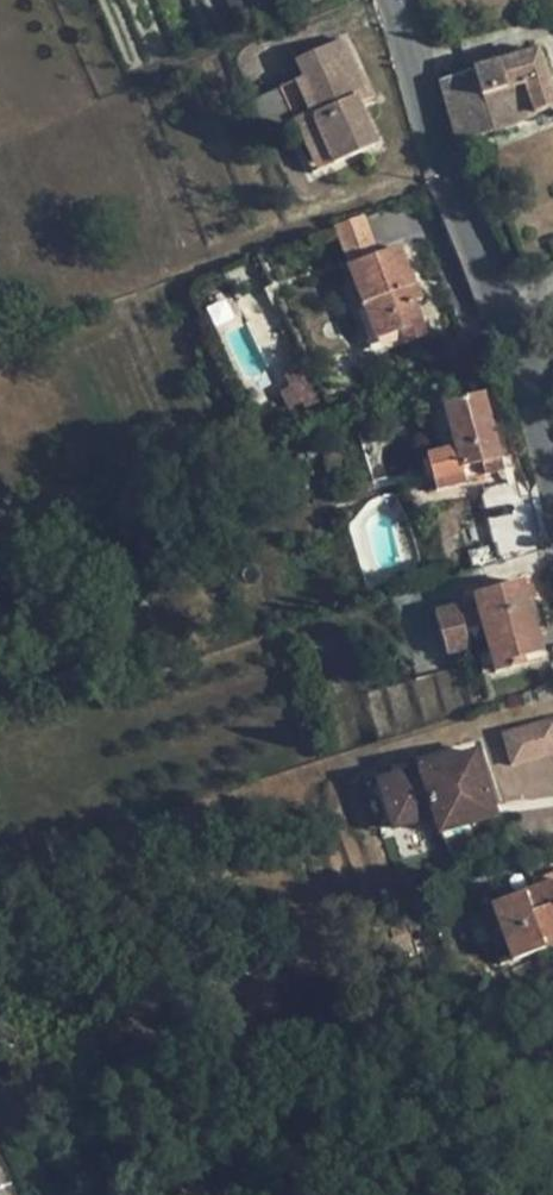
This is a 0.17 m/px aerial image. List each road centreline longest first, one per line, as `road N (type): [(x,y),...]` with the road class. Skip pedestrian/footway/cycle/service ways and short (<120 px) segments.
road 1 (residential): [(390,0),(448,189),(495,308)]
road 2 (residential): [(495,308),(552,509)]

